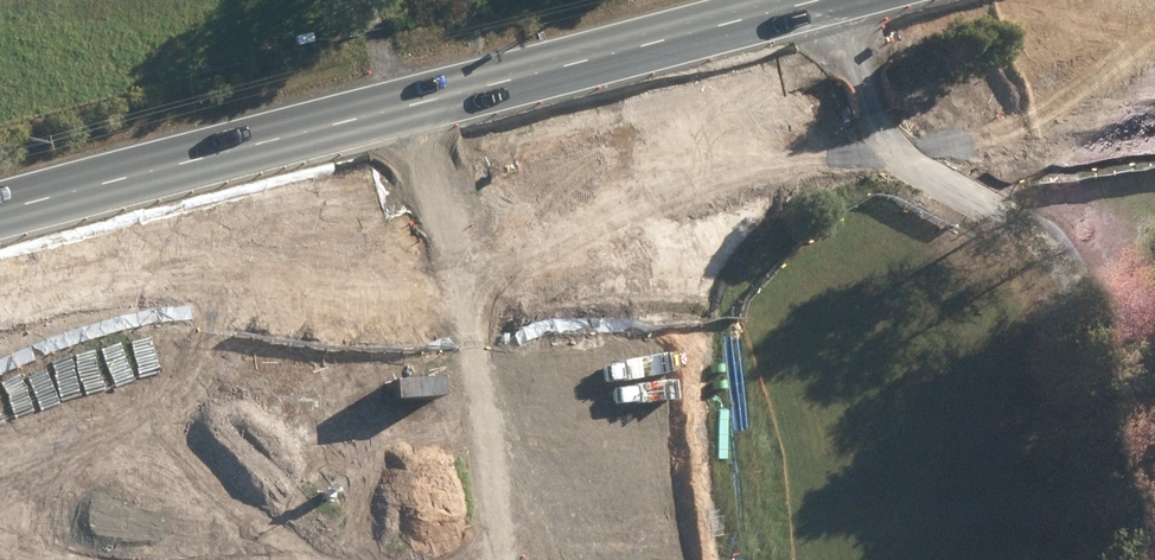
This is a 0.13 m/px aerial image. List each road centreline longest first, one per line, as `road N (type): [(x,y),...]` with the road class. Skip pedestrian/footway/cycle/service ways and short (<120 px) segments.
road 1 (secondary): [(584,61),(0,218)]
road 2 (tertiary): [(584,61),(620,559)]
road 3 (secondary): [(813,0),(584,61)]

